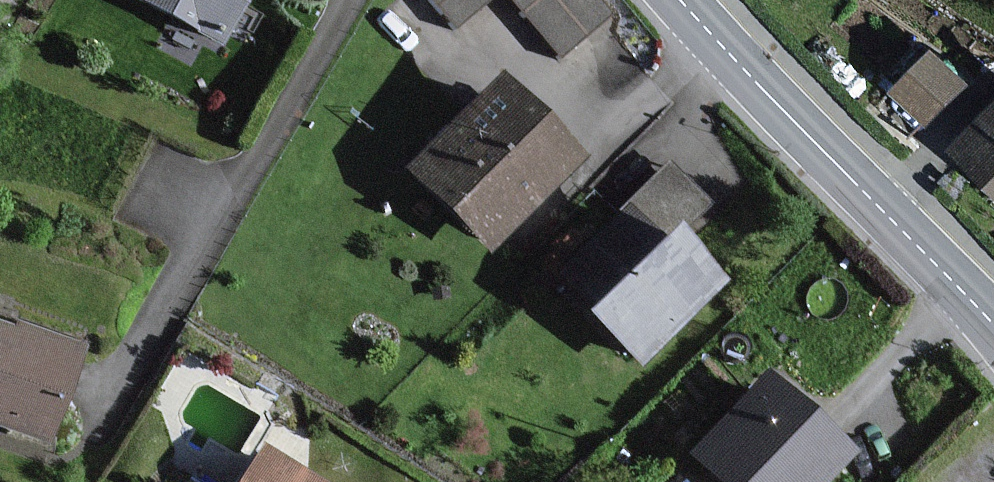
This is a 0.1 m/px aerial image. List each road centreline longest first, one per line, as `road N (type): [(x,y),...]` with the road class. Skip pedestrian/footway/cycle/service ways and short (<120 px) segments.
road 1 (residential): [(98,423),(351,0)]
road 2 (tertiary): [(683,0),(833,167),(993,327)]

